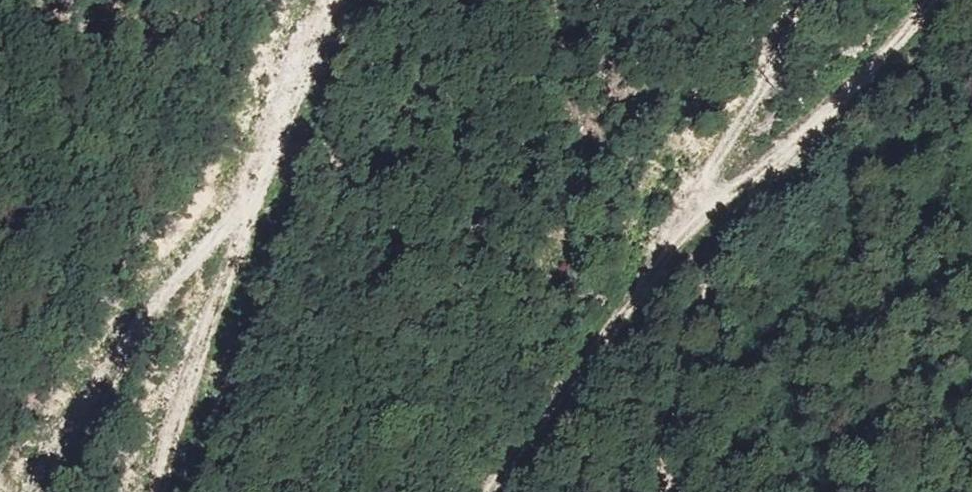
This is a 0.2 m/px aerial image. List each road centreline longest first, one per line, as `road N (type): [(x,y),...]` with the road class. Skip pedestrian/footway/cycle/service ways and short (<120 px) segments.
road 1 (track): [(491,491),(661,255),(710,207),(800,146),(929,0)]
road 2 (track): [(159,491),(244,171),(316,0)]
road 3 (track): [(244,171),(32,491)]
road 4 (track): [(761,175),(722,255),(666,491)]
road 5 (track): [(710,207),(811,0)]

